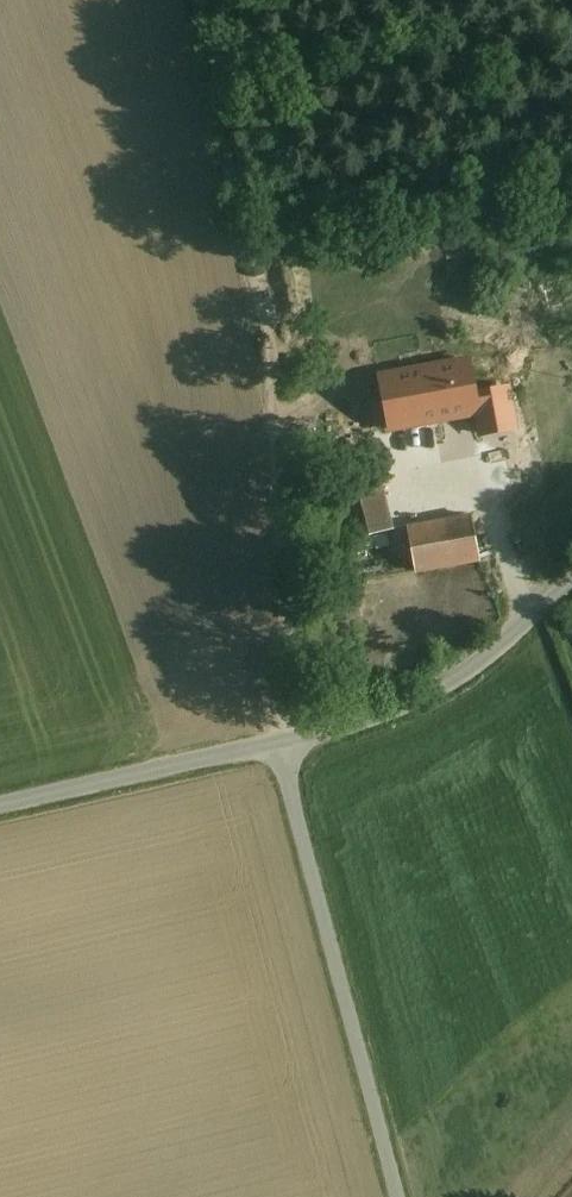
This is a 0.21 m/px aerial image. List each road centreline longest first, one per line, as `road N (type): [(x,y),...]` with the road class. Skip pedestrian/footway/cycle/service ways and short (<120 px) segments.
road 1 (track): [(188,0),(237,264),(307,736)]
road 2 (unclassified): [(0,805),(380,716),(442,688),(571,582)]

